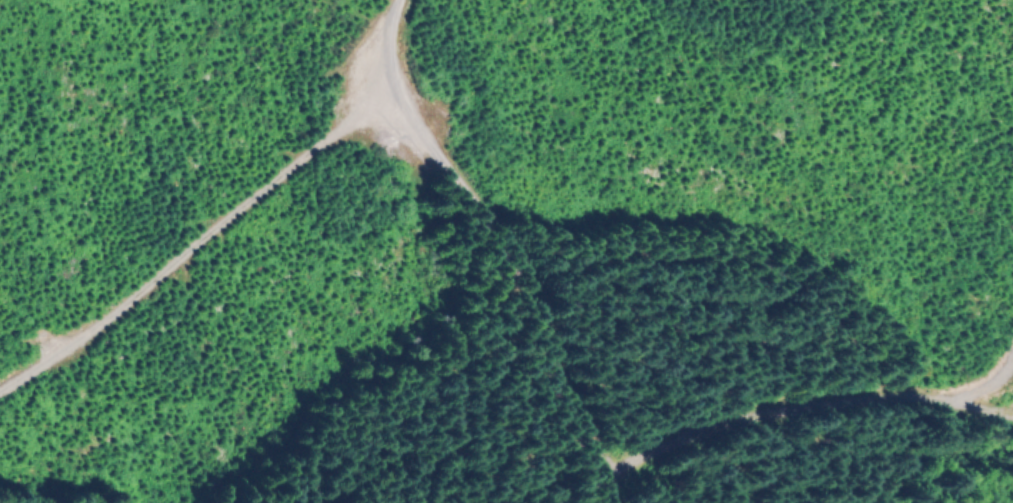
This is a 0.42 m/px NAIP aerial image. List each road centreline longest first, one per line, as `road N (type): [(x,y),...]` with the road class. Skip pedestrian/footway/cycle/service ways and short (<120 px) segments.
road 1 (track): [(401,0),(389,62),(404,103),(516,266),(608,502)]
road 2 (track): [(599,483),(661,451),(771,414),(933,400),(1012,414)]
road 3 (track): [(404,103),(331,137),(90,335)]

